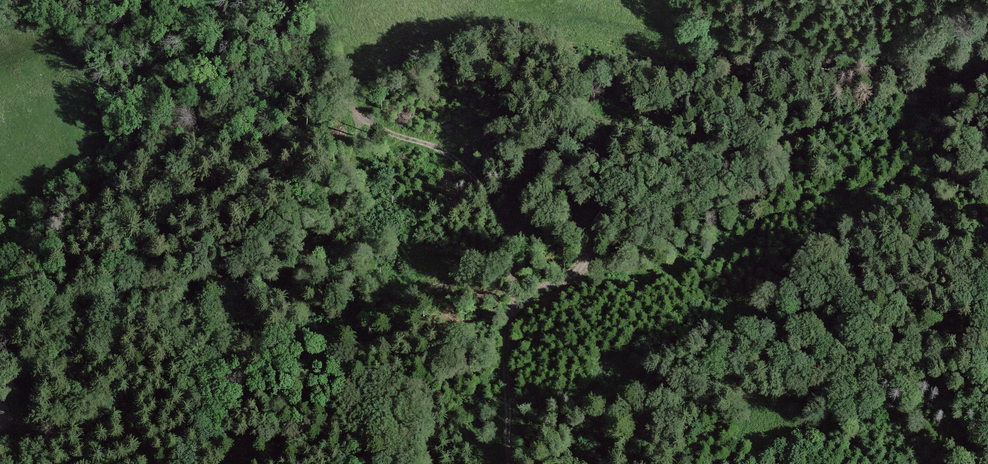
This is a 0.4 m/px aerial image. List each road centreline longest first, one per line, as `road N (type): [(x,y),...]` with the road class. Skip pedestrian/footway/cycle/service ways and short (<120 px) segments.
road 1 (track): [(509,306),(541,290),(612,208),(702,181),(744,146),(826,119)]
road 2 (track): [(439,148),(480,178),(506,238),(519,463)]
road 3 (track): [(328,0),(362,124)]

